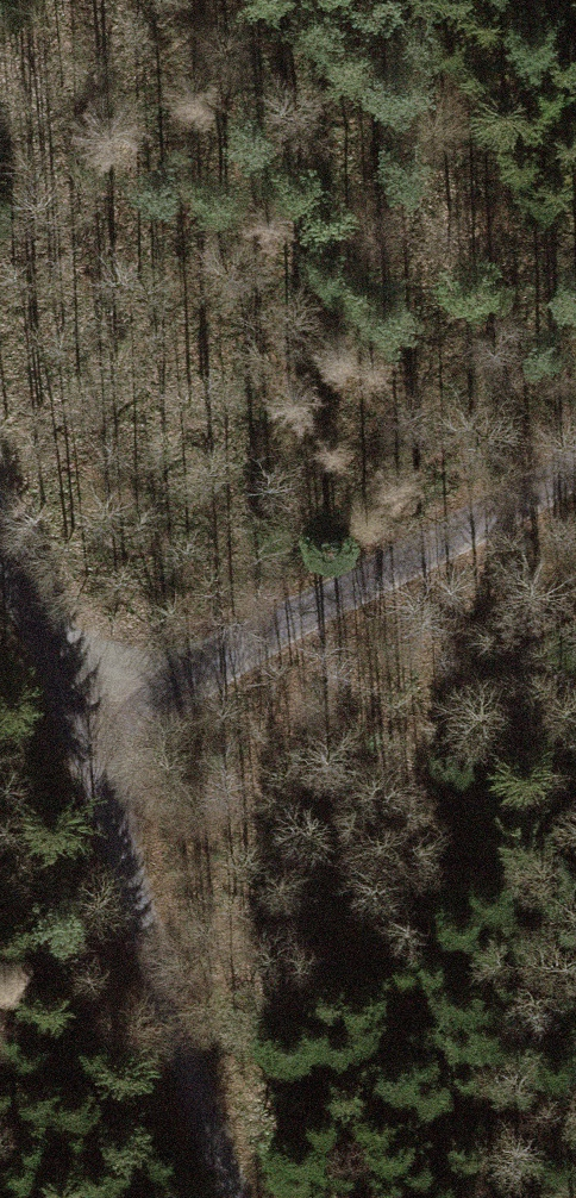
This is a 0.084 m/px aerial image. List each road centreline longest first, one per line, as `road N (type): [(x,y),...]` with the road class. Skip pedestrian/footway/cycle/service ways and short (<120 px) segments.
road 1 (track): [(0,496),(237,1197)]
road 2 (track): [(575,463),(81,722)]

